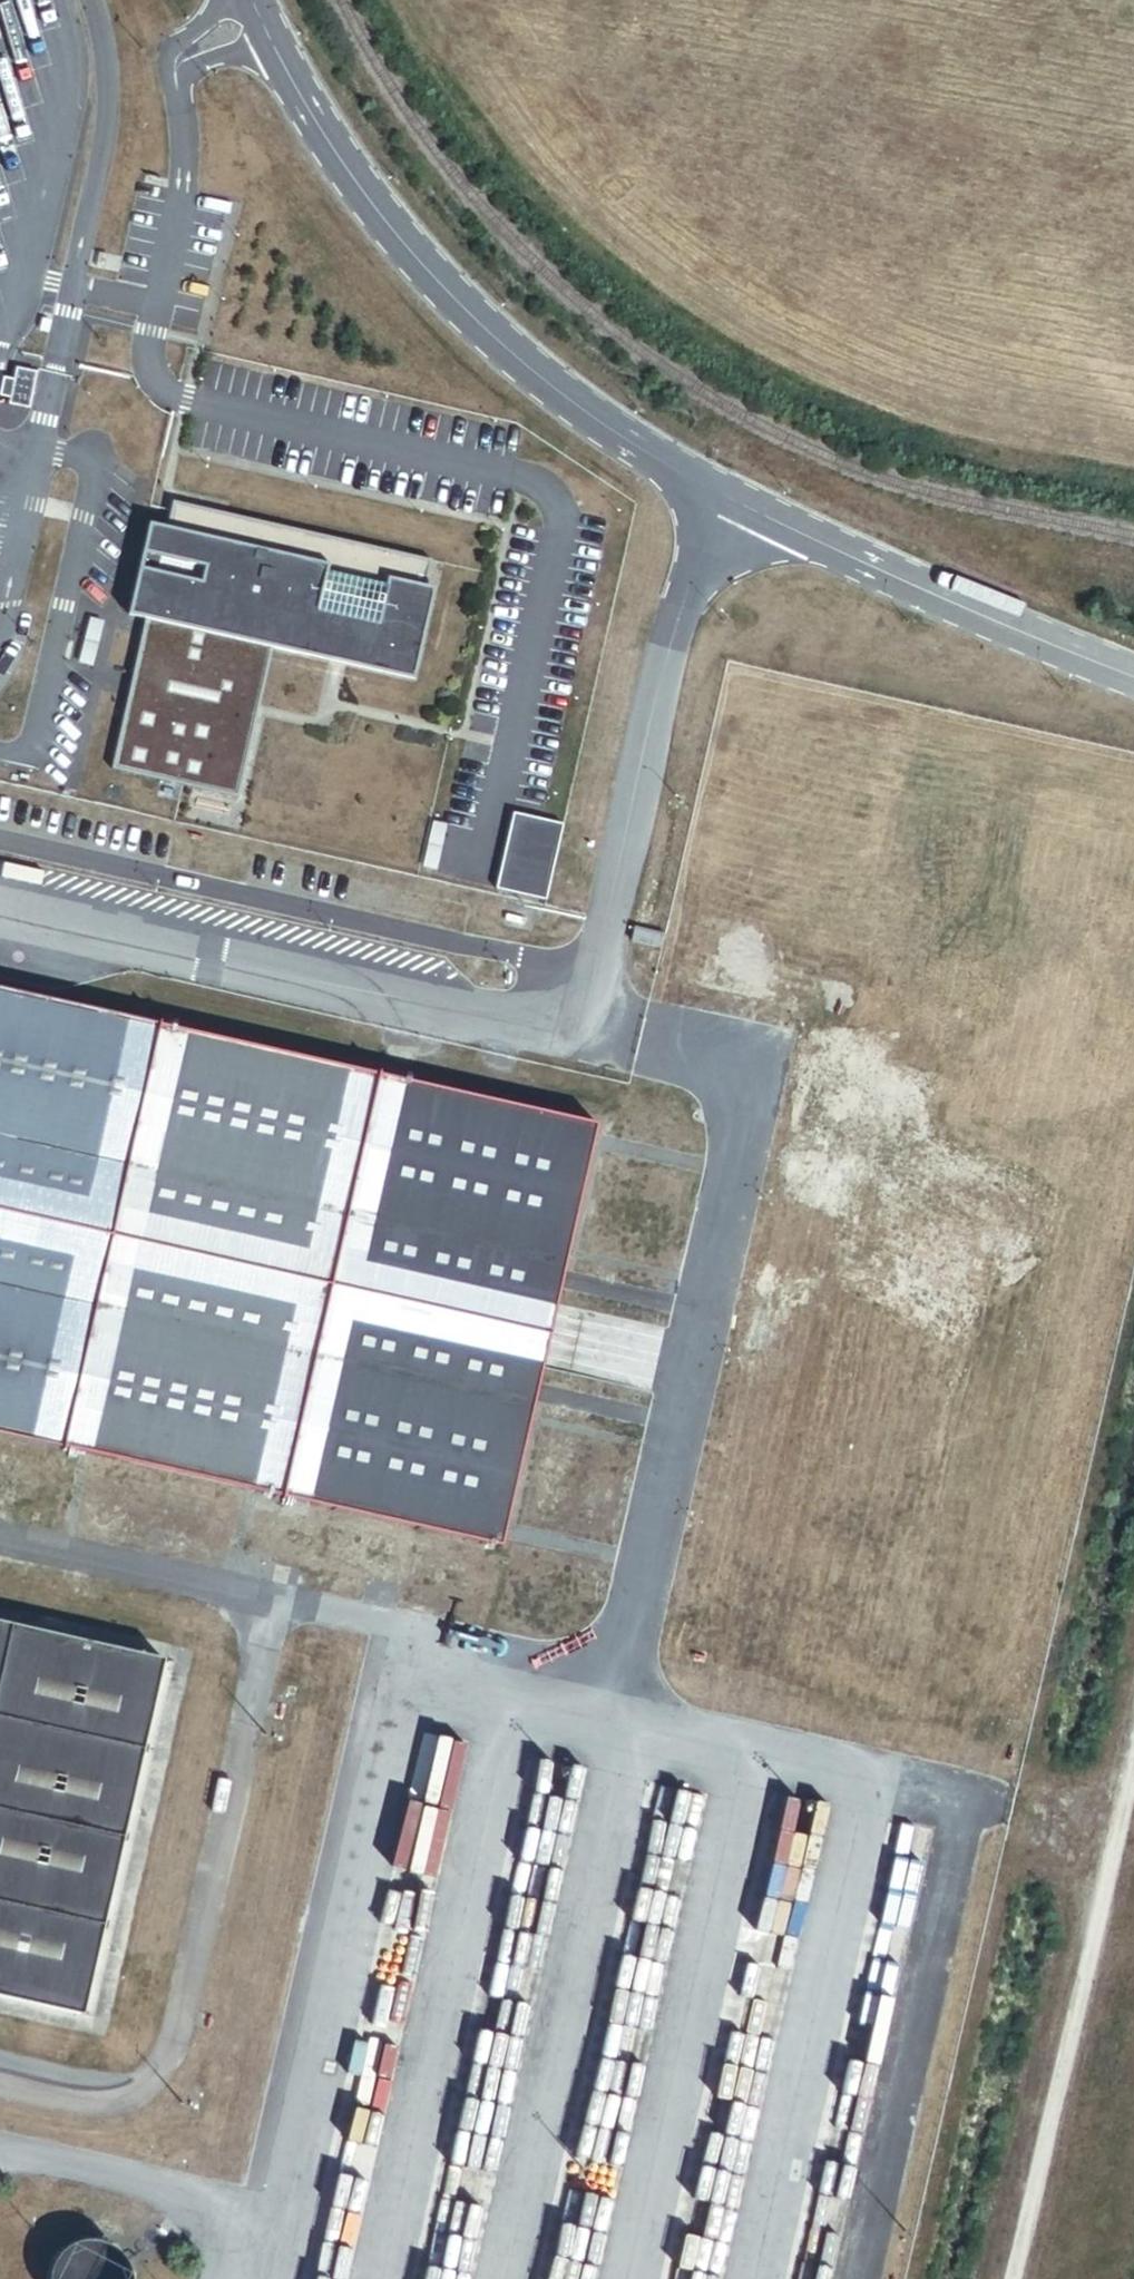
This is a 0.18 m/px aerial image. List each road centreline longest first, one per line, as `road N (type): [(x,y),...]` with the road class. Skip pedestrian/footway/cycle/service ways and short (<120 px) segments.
road 1 (tertiary): [(251,0),(342,171),(442,288),(535,372),(624,440),(726,498),(926,593),(1133,676)]
road 2 (unclassified): [(1010,2278),(1133,1739)]

